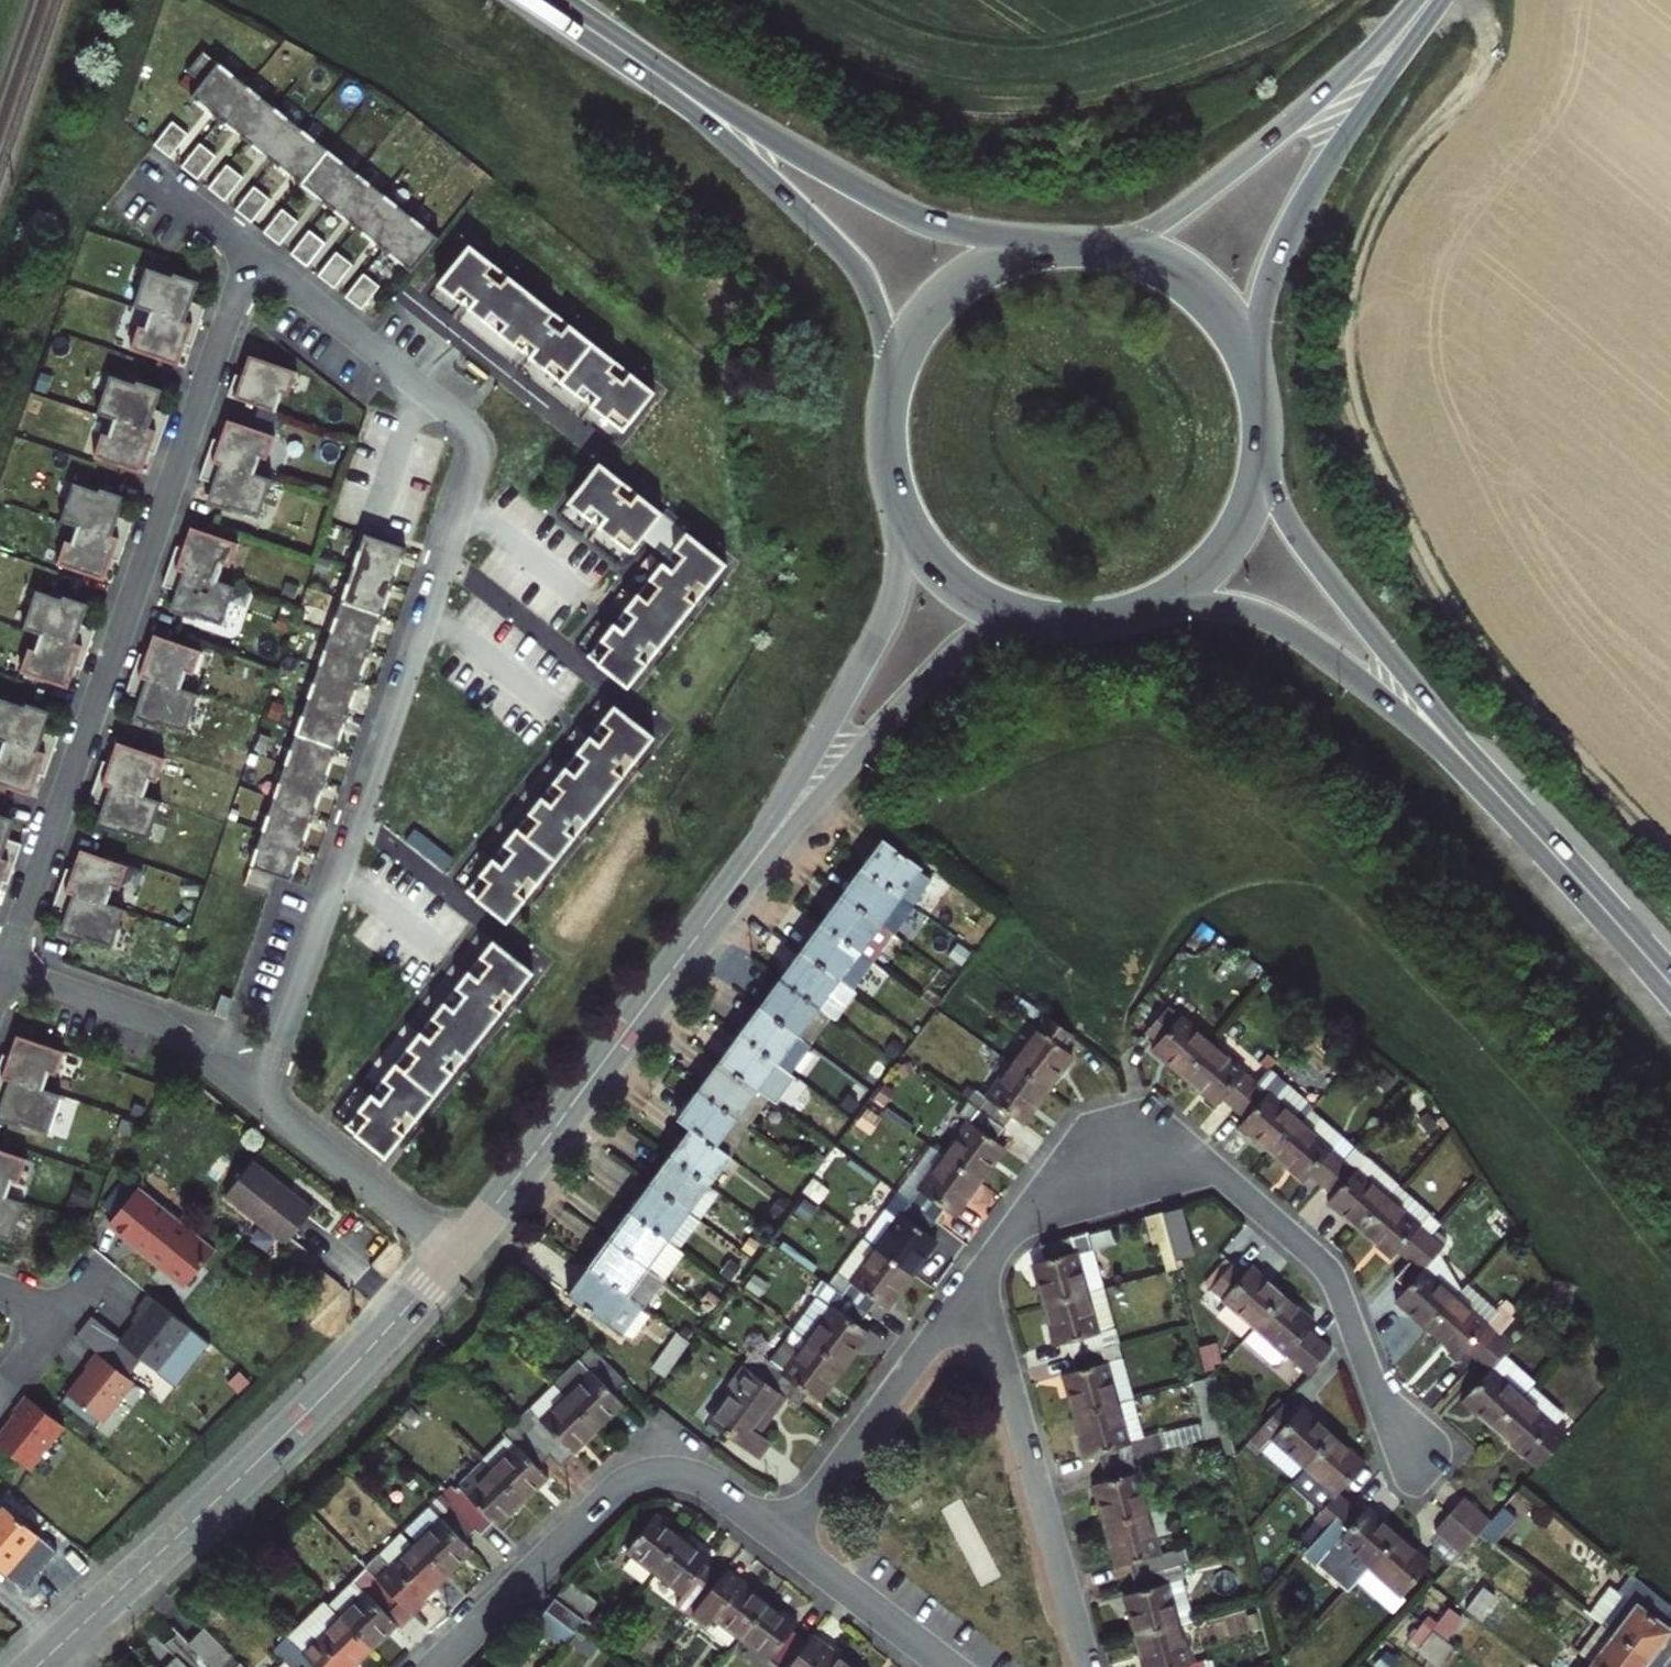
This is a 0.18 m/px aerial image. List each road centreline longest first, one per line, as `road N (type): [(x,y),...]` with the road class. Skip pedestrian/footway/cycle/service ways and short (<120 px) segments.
road 1 (track): [(1485,0),(1500,29),(1495,54),(1396,183),(1366,252),(1358,331),(1362,389),(1463,602),(1595,769),(1670,848)]
road 2 (residential): [(262,1102),(481,453),(467,426),(258,262)]
road 3 (residential): [(258,262),(176,472),(7,972)]
road 4 (secondary): [(48,1659),(296,1426),(460,1254)]
road 5 (residential): [(1417,1446),(1380,1397),(1328,1268),(1229,1180),(1166,1157),(1071,1181)]
road 6 (secondary): [(893,485),(898,558),(888,610),(783,805),(705,927)]
road 7 (primary): [(1061,245),(980,237),(908,215),(637,60)]
road 8 (secondary): [(705,927),(948,664),(974,643),(1038,621)]
road 9 (residential): [(783,1535),(695,1475),(668,1469),(639,1474),(436,1666)]
road 10 (secondary): [(1259,382),(1260,326),(1286,242),(1437,0)]
road 11 (secondary): [(1425,0),(1244,164),(1150,232),(1085,245)]
road 12 (primary): [(637,60),(733,142),(857,268),(893,382)]
road 13 (secondary): [(460,1254),(705,927)]
road 14 (residential): [(1089,1666),(977,1278)]
road 15 (primary): [(1469,767),(1286,520),(1266,451)]
road 16 (primary): [(1142,613),(1210,607),(1268,619),(1469,767)]
road 17 (residential): [(783,1535),(977,1278)]
road 18 (primary): [(1469,767),(1670,996)]
road 19 (residential): [(7,972),(163,1026),(262,1102)]
road 20 (residential): [(460,1254),(262,1102)]
road 21 (primary): [(1259,382),(1240,338),(1194,285),(1153,261),(1085,245)]
road 22 (primary): [(1061,245),(991,265),(948,294),(914,335),(893,382)]
road 23 (residential): [(953,1666),(783,1535)]
road 24 (primary): [(1142,613),(1186,590),(1221,558),(1247,519),(1266,451)]
road 25 (primary): [(893,485),(913,533),(946,574),(989,604),(1038,621)]
road 26 (residential): [(142,169),(258,262)]
road 27 (residential): [(977,1278),(1032,1207),(1071,1181)]

